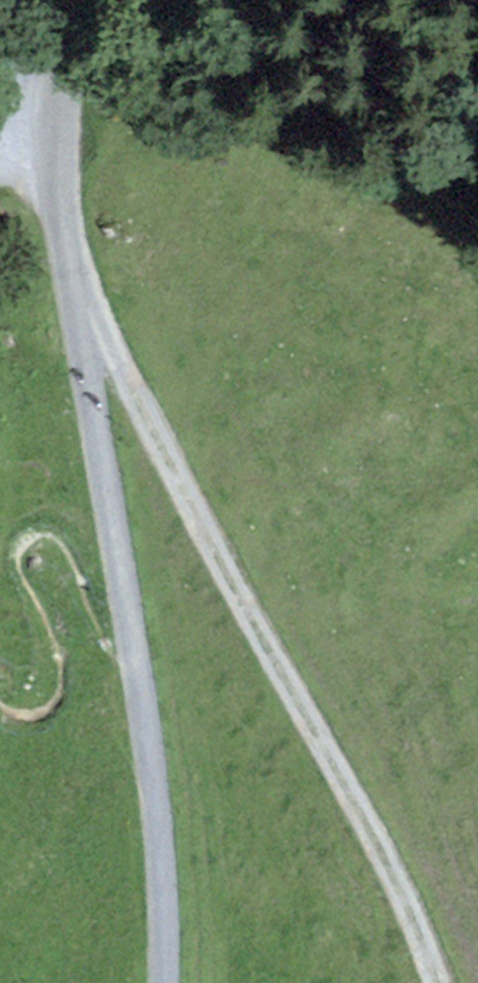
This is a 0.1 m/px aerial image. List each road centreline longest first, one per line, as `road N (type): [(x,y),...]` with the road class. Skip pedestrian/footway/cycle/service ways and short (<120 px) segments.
road 1 (unclassified): [(165,982),(152,764),(55,120),(74,38),(92,0)]
road 2 (track): [(435,982),(425,941),(76,282)]

